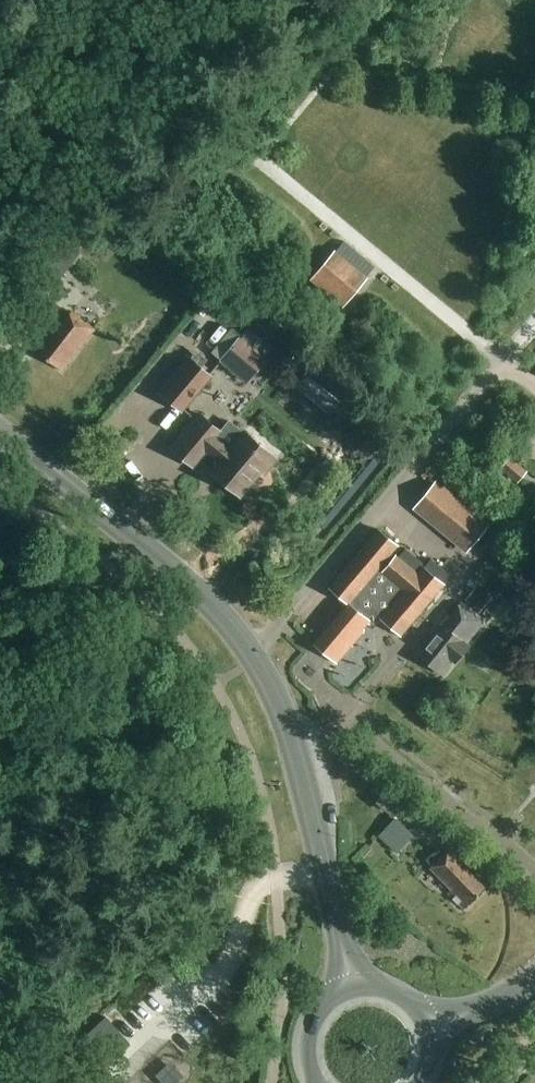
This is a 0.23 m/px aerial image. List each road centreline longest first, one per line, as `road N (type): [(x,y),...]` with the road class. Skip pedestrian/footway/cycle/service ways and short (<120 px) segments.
road 1 (primary): [(353,986),(287,724),(250,650),(196,588),(0,433)]
road 2 (unclassified): [(534,869),(422,780)]
road 3 (primary): [(353,986),(323,1003),(308,1026),(304,1054),(313,1082)]

